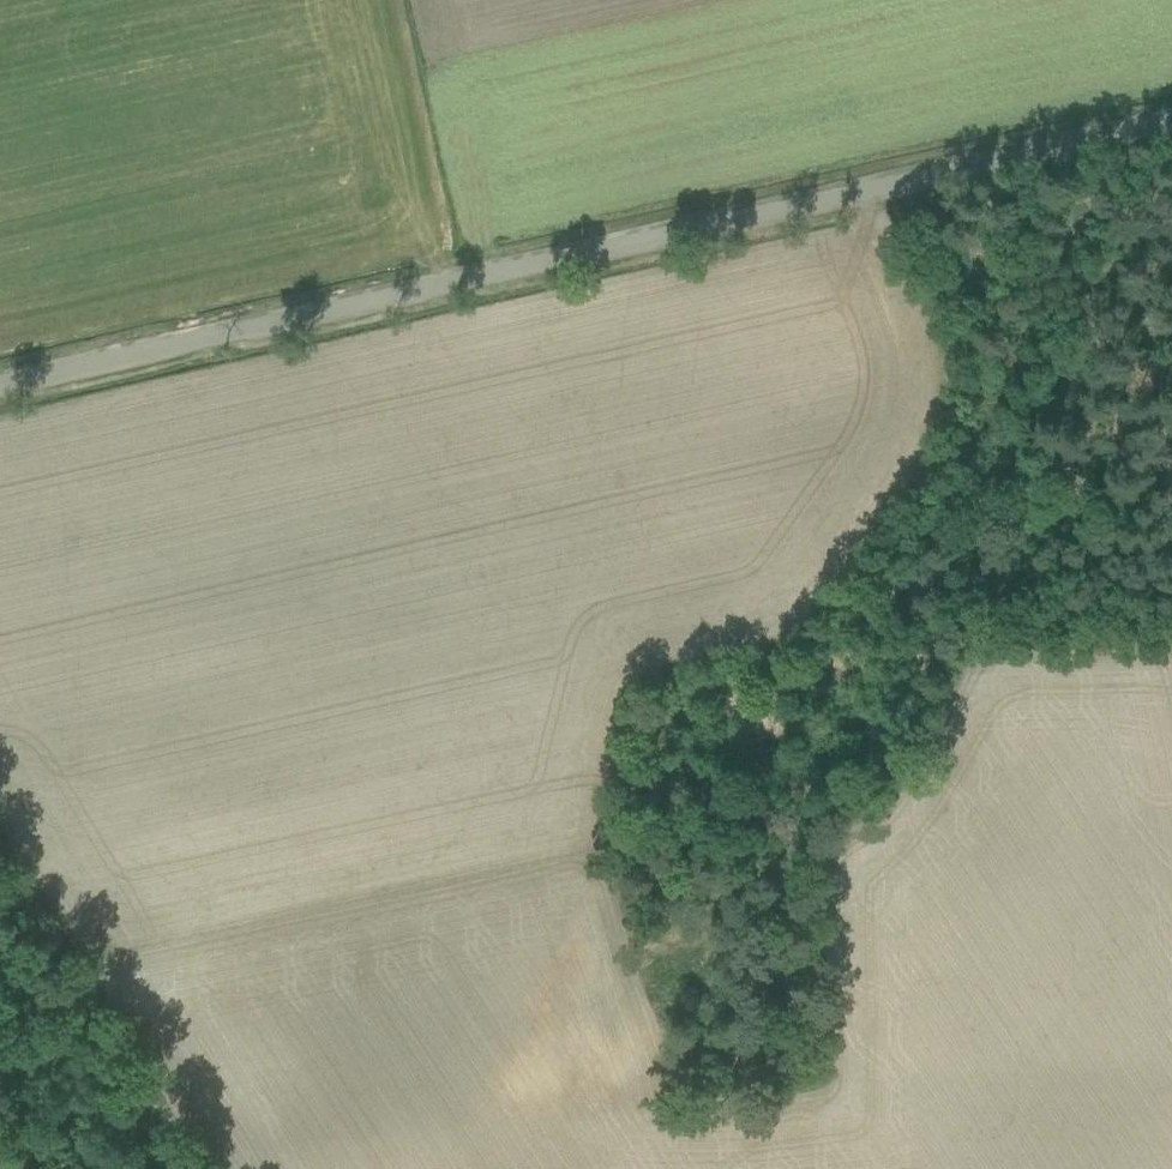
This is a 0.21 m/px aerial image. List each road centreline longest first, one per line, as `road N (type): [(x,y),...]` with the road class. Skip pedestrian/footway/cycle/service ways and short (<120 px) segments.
road 1 (unclassified): [(0,386),(1171,127)]

